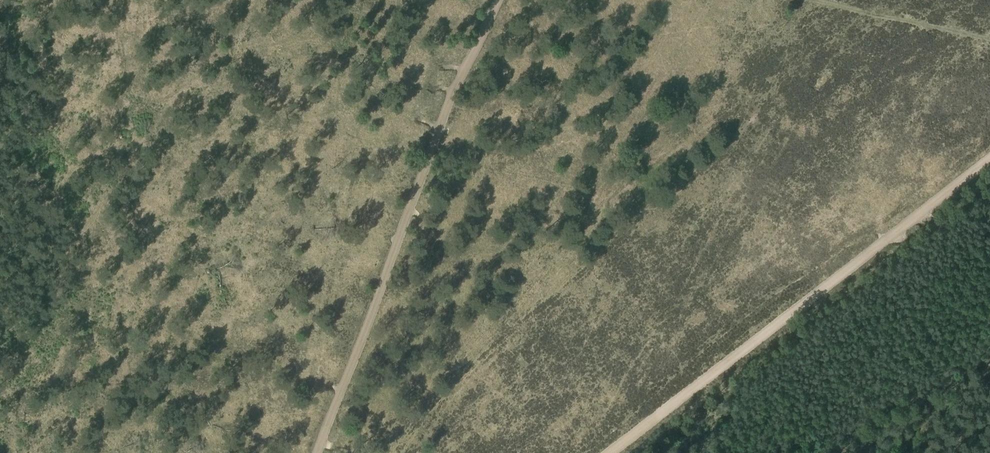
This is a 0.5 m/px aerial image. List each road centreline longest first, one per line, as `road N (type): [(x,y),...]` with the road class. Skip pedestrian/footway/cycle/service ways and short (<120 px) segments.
road 1 (track): [(496,0),(318,452)]
road 2 (track): [(609,452),(989,159)]

